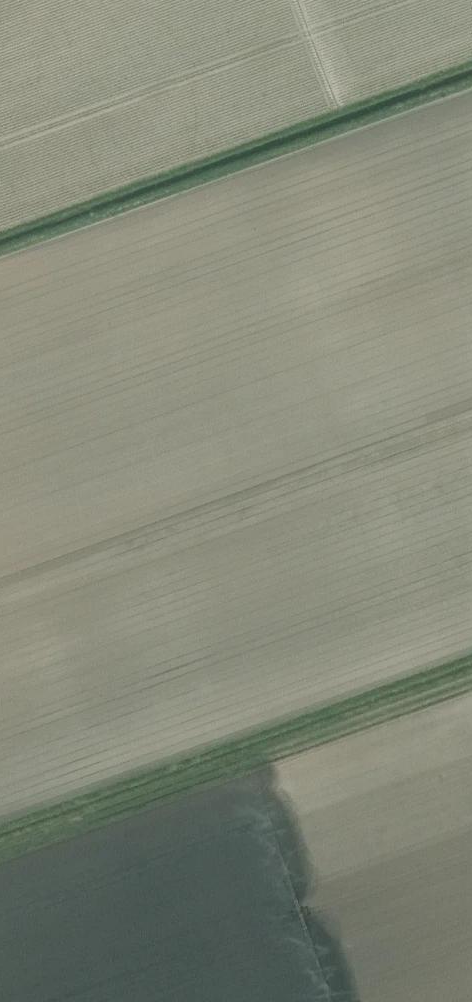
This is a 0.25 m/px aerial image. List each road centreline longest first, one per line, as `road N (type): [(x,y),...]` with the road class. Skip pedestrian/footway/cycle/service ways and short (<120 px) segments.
road 1 (track): [(471,680),(0,850)]

